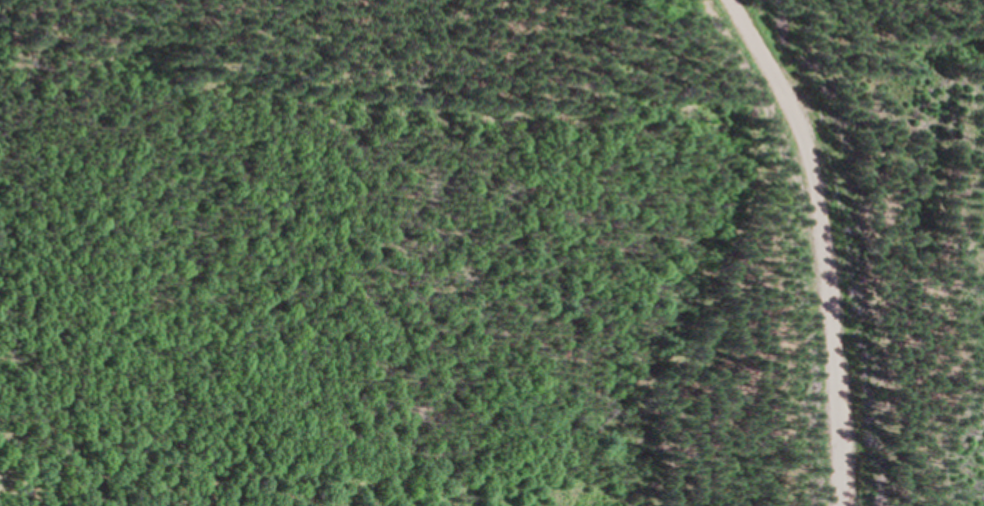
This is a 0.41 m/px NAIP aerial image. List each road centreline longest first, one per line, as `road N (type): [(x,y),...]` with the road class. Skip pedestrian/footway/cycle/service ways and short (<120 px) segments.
road 1 (residential): [(717,0),(777,96),(823,276),(849,505)]

